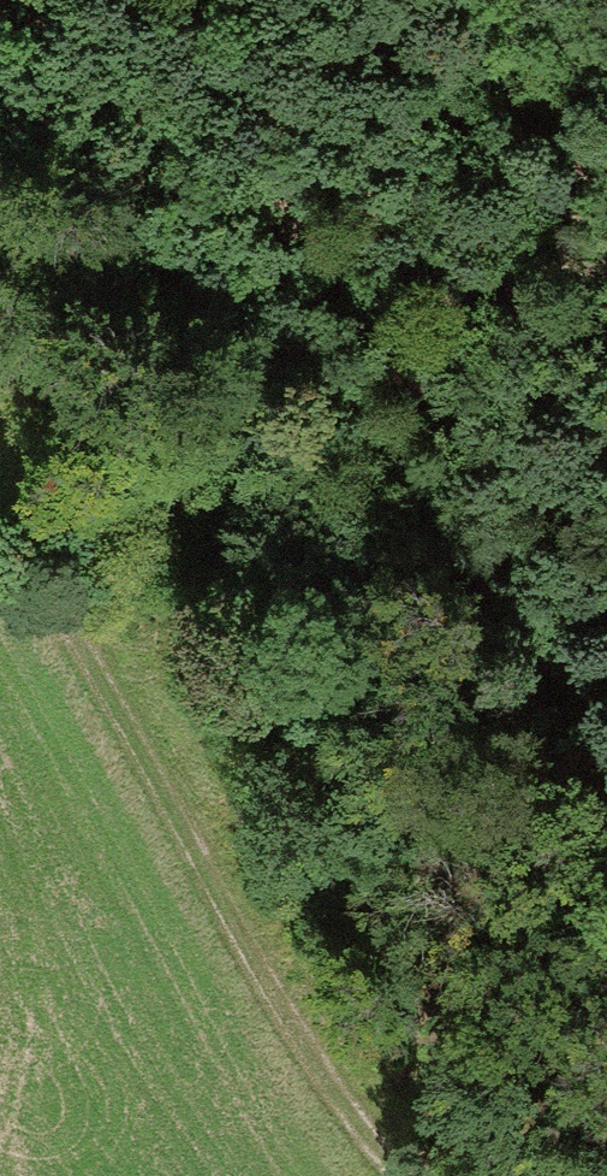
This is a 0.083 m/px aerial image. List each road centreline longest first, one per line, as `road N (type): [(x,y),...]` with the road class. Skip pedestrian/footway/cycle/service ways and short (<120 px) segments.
road 1 (track): [(0,99),(23,141),(88,219),(371,424),(606,809)]
road 2 (track): [(0,484),(143,732),(329,1088),(402,1175)]

